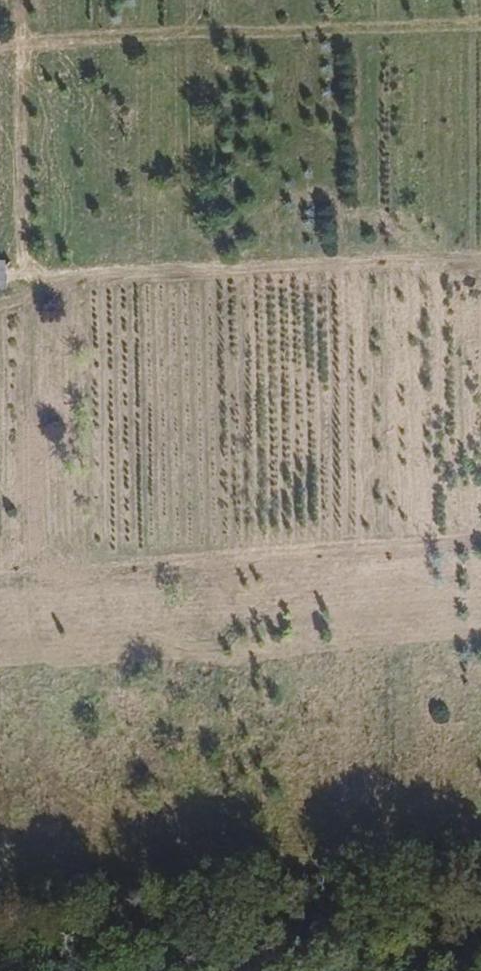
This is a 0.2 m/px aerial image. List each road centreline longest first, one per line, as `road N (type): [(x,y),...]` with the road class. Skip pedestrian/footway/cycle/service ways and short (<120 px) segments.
road 1 (track): [(480,260),(0,301)]

